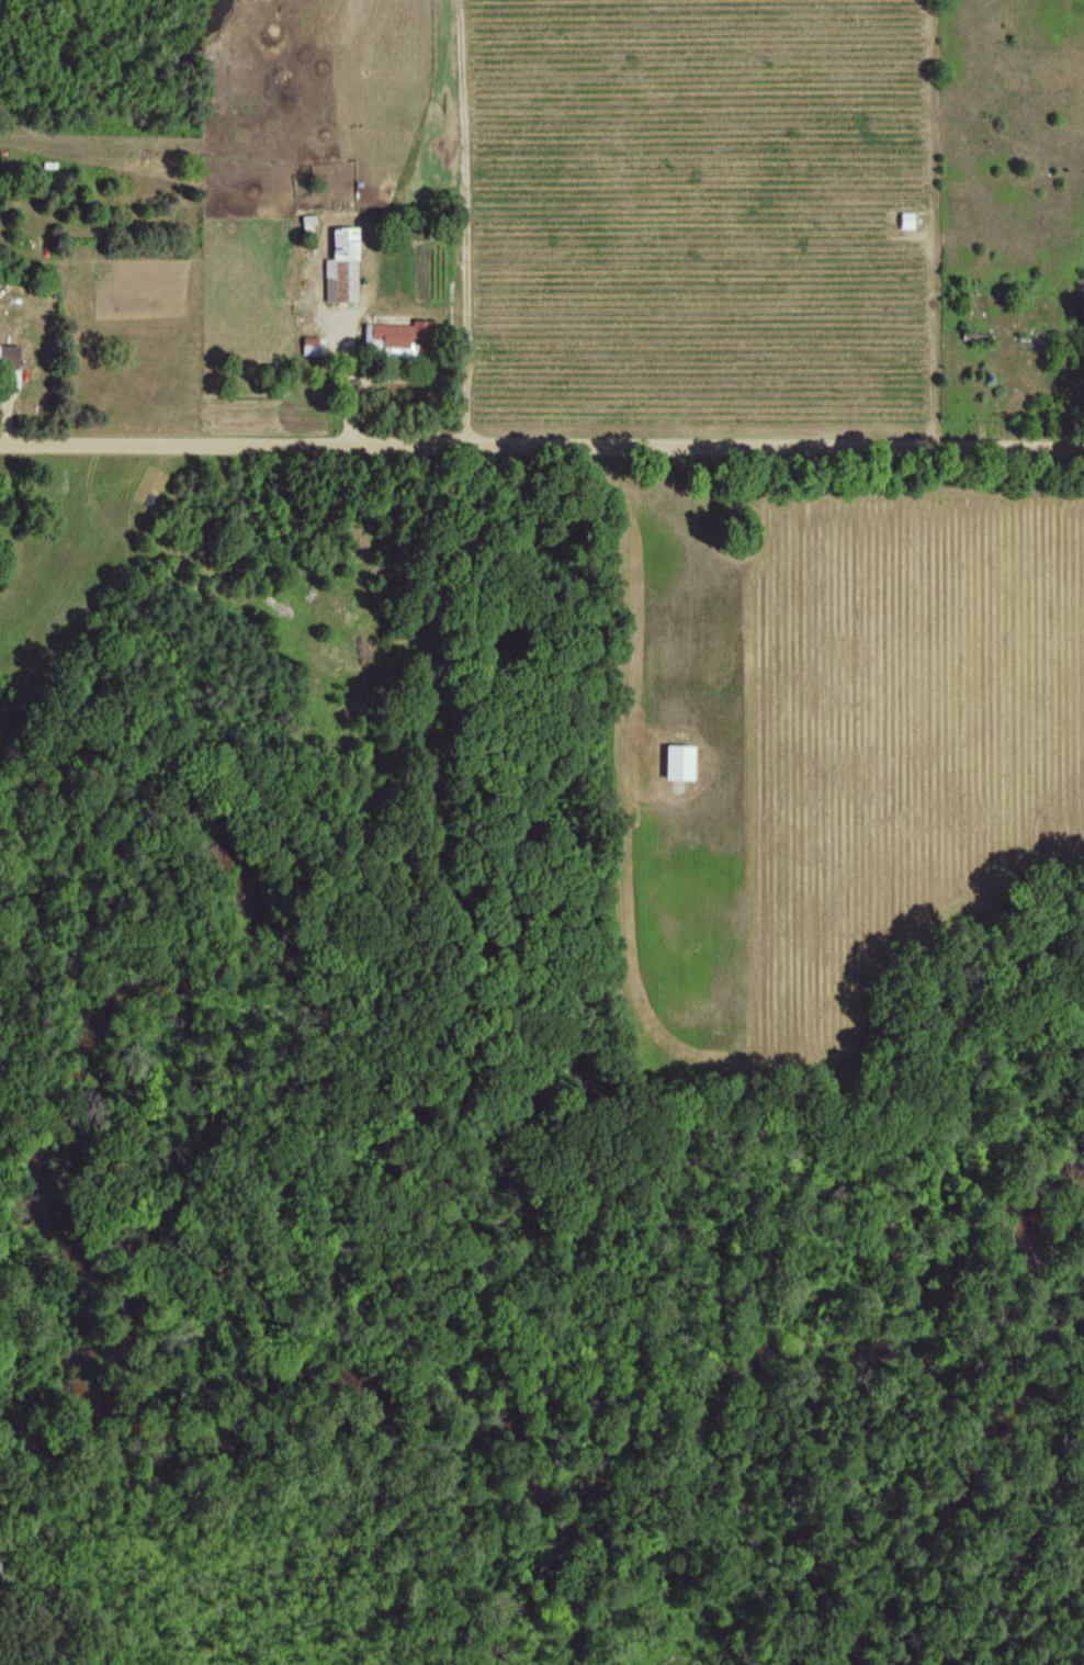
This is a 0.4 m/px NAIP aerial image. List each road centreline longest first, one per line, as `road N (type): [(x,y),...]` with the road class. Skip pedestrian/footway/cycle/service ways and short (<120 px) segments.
road 1 (residential): [(0,441),(1083,444)]

